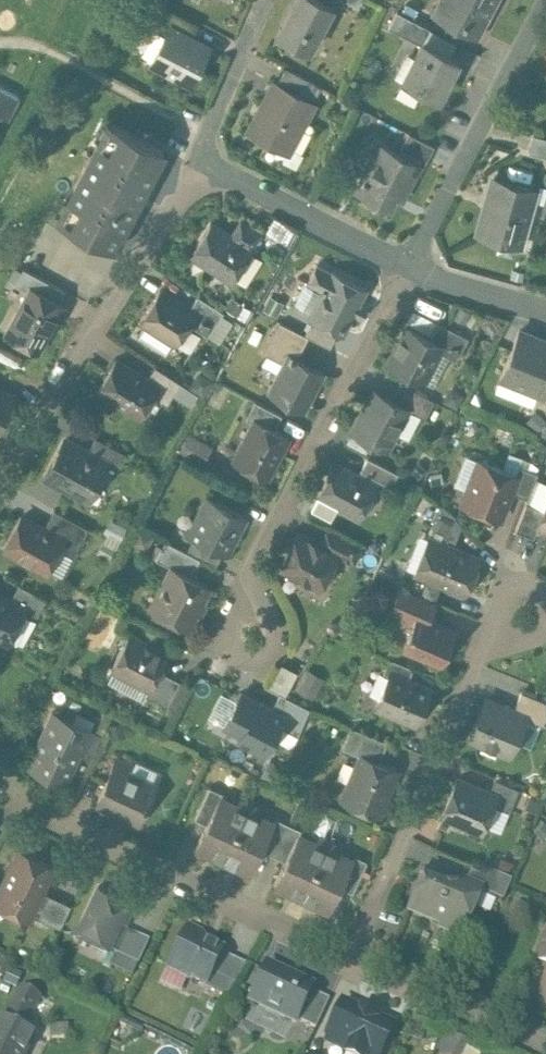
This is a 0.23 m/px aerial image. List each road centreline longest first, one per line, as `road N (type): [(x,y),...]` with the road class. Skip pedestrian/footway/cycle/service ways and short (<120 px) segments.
road 1 (residential): [(350,963),(521,570)]
road 2 (residential): [(350,963),(36,817),(0,781)]
road 3 (residential): [(0,483),(205,151)]
road 4 (residential): [(238,610),(418,264)]
road 5 (residential): [(545,3),(418,264)]
road 6 (residential): [(205,151),(418,264)]
road 7 (residential): [(545,1043),(350,963)]
road 8 (residential): [(270,0),(205,151)]
road 9 (residential): [(418,264),(545,313)]

